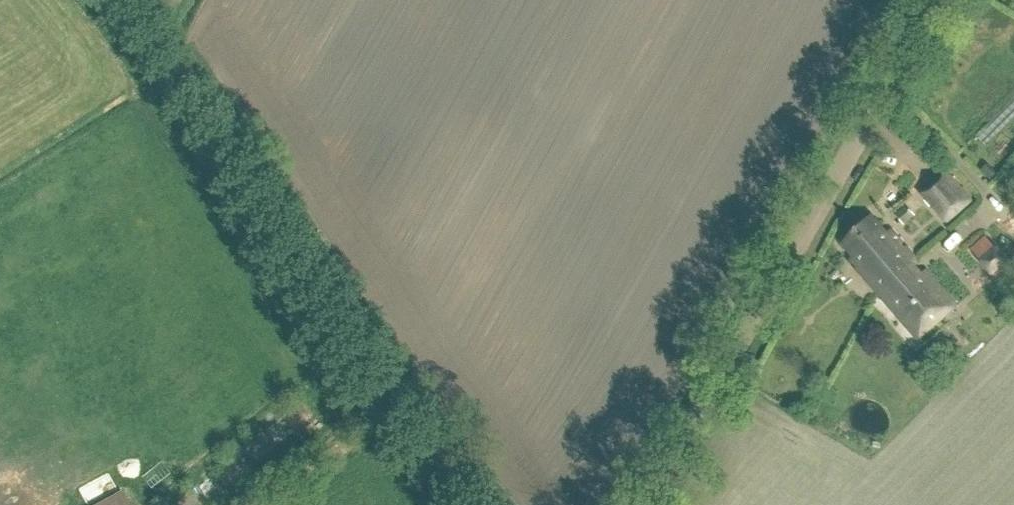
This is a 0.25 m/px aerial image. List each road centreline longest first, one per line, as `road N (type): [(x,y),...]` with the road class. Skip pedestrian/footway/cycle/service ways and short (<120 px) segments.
road 1 (unclassified): [(486,504),(394,393),(136,0)]
road 2 (unclassified): [(641,504),(935,0)]
road 3 (track): [(394,393),(247,504)]

